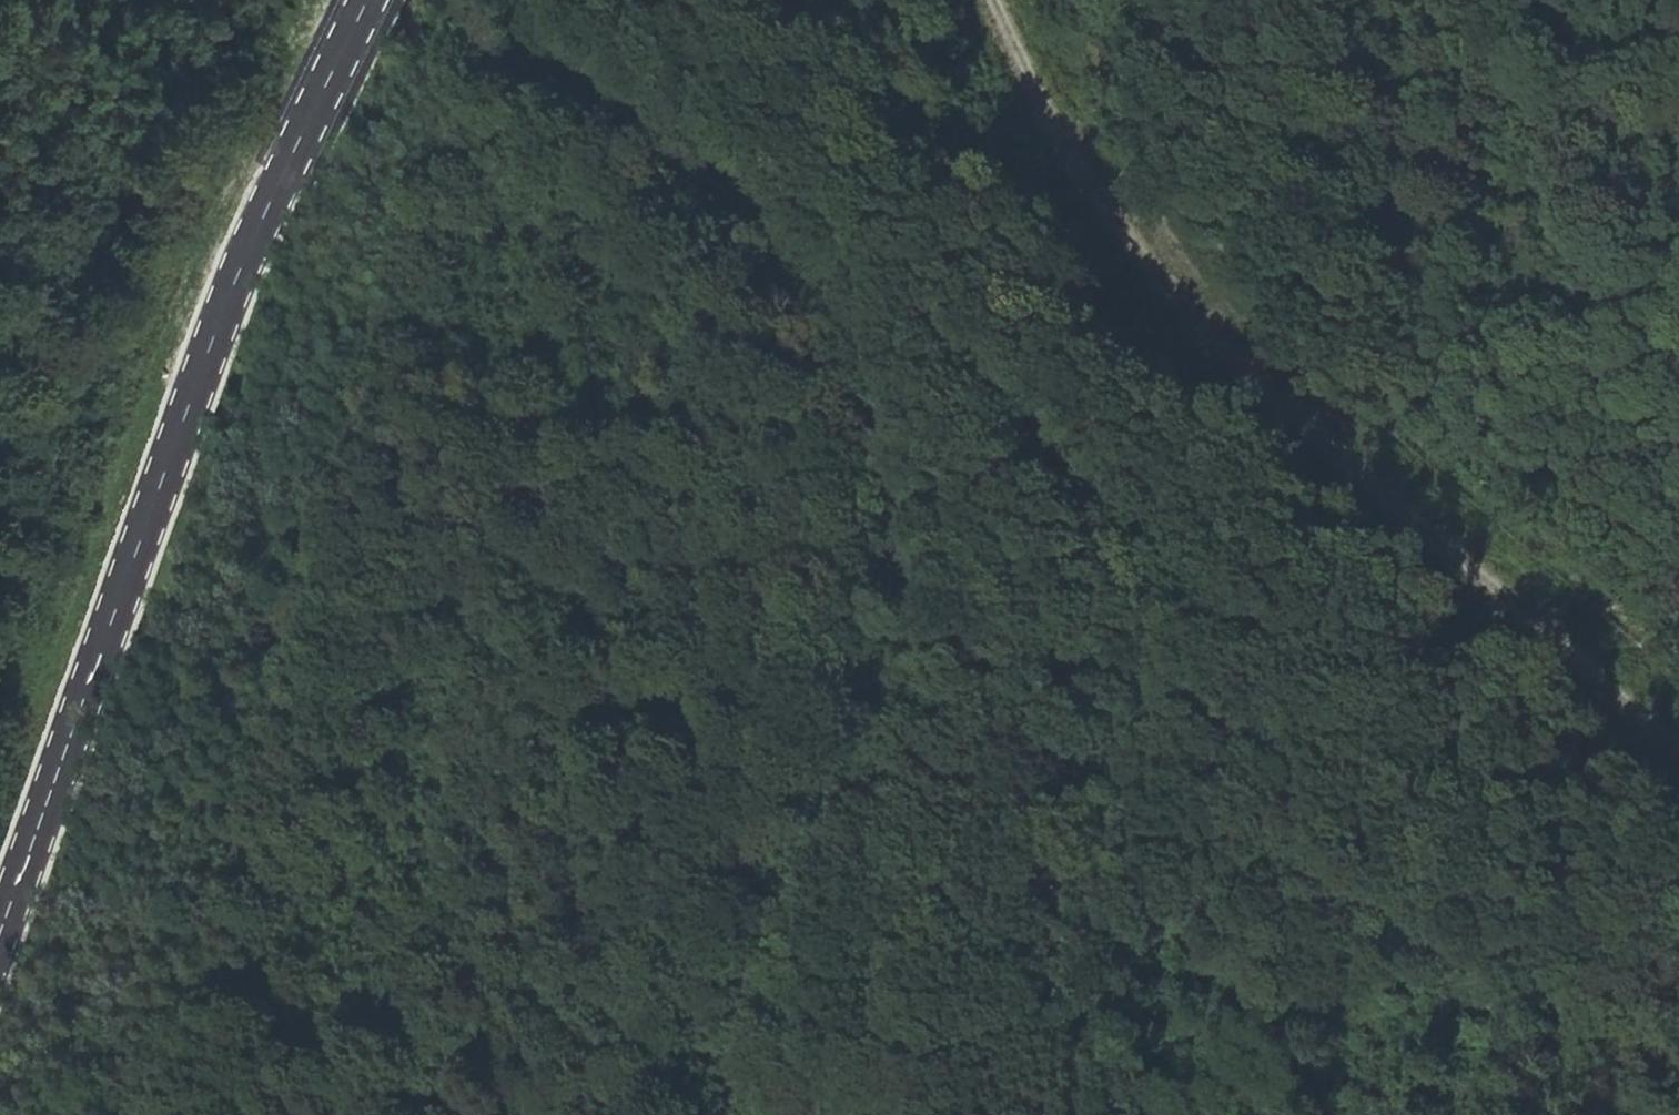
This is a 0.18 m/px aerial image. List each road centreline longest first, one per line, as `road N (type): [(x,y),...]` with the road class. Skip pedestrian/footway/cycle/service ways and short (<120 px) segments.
road 1 (track): [(1678,749),(1219,343),(1137,247),(1050,111),(999,0)]
road 2 (secondary): [(369,0),(206,380),(0,950)]

